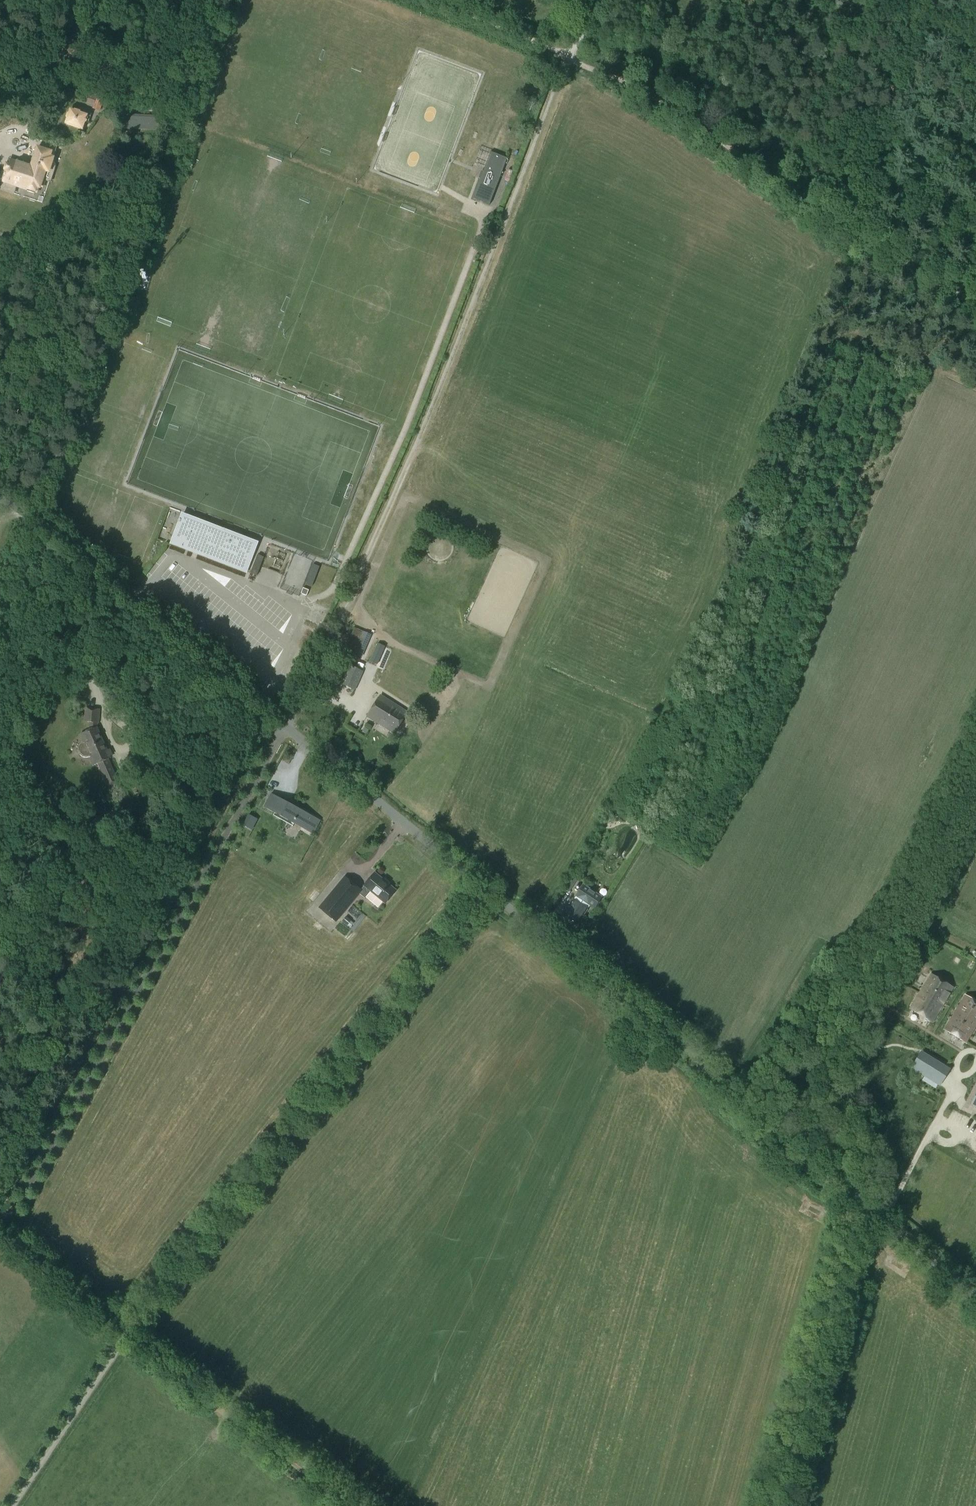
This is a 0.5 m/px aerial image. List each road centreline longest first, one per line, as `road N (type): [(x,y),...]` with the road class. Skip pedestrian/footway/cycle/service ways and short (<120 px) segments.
road 1 (track): [(569,58),(304,701)]
road 2 (unclassified): [(486,890),(0,496)]
road 3 (track): [(438,0),(633,85),(751,168),(975,294)]
road 4 (unclassified): [(122,1335),(486,890)]
road 5 (unclassified): [(859,1201),(860,1157),(824,1060),(821,1024),(833,998),(898,918),(975,757)]
road 6 (unclassified): [(859,1201),(486,890)]
road 7 (unclassified): [(775,1505),(859,1201)]
road 8 (track): [(346,1505),(122,1335)]
road 9 (unclassified): [(975,1299),(859,1201)]

